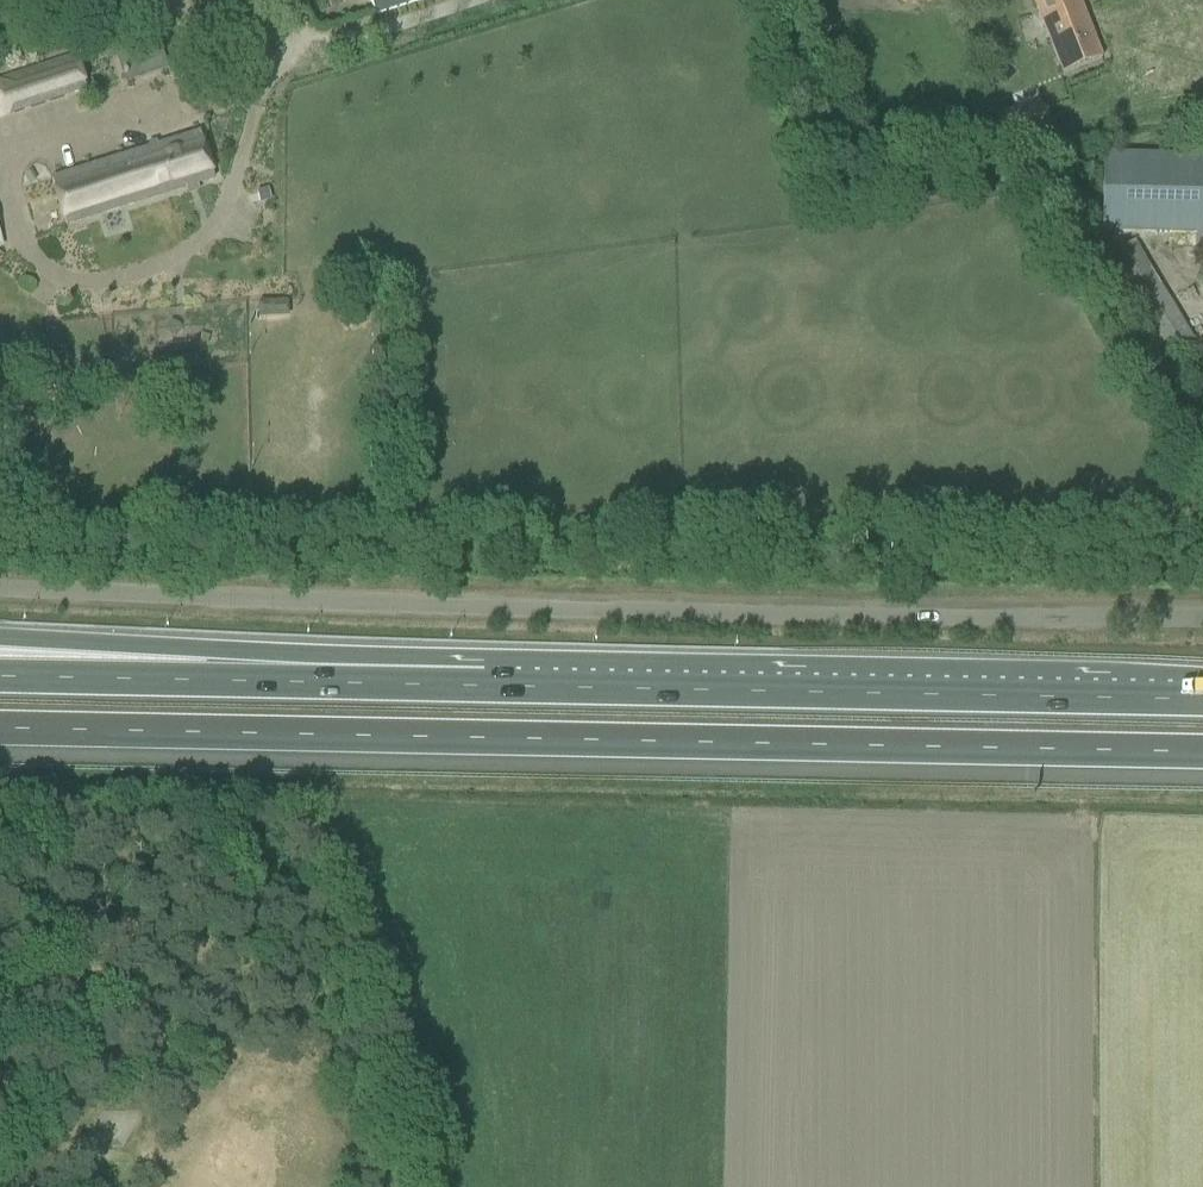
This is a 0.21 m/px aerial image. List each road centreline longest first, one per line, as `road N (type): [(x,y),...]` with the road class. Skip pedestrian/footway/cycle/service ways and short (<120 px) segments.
road 1 (unclassified): [(1202,618),(501,610),(0,590)]
road 2 (motorway): [(0,728),(1202,753)]
road 3 (motorway): [(1202,701),(488,687)]
road 4 (motorway): [(488,687),(228,652),(0,639)]
road 5 (motorway): [(488,687),(0,677)]
road 6 (unclassified): [(276,91),(535,0)]

